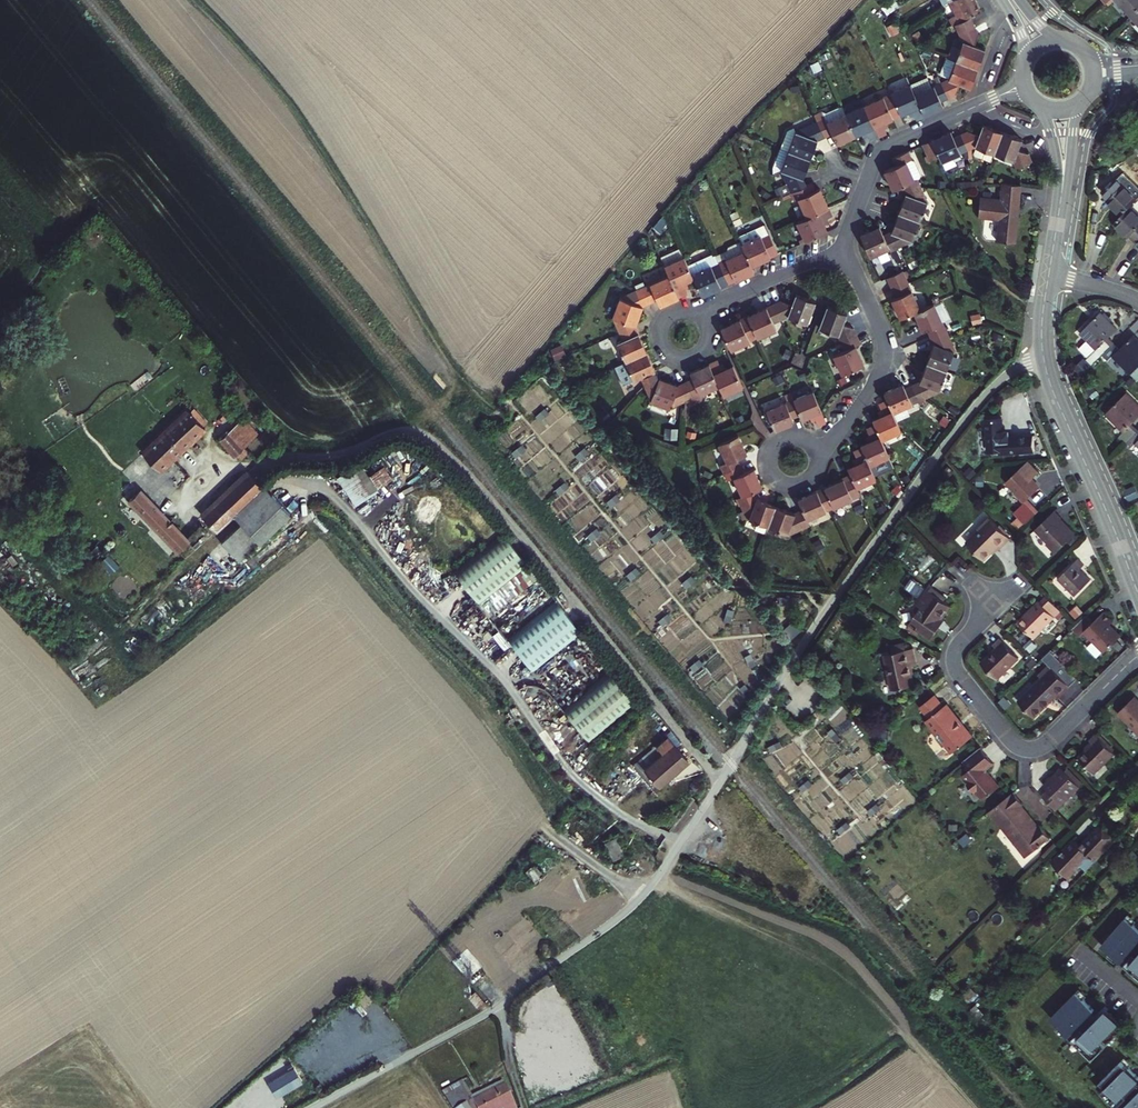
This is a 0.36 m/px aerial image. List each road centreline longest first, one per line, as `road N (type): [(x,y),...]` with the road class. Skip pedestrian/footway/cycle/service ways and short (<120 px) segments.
road 1 (unclassified): [(1043,354),(997,382),(897,513),(640,898),(497,1006),(312,1107)]
road 2 (track): [(404,429),(449,397),(454,377),(447,362),(311,136),(193,0)]
road 3 (residential): [(1025,87),(888,146),(873,163),(841,249)]
road 4 (secondary): [(1137,593),(1043,354)]
road 5 (residential): [(811,466),(885,361),(841,249)]
road 6 (residential): [(841,249),(712,304),(696,323)]

